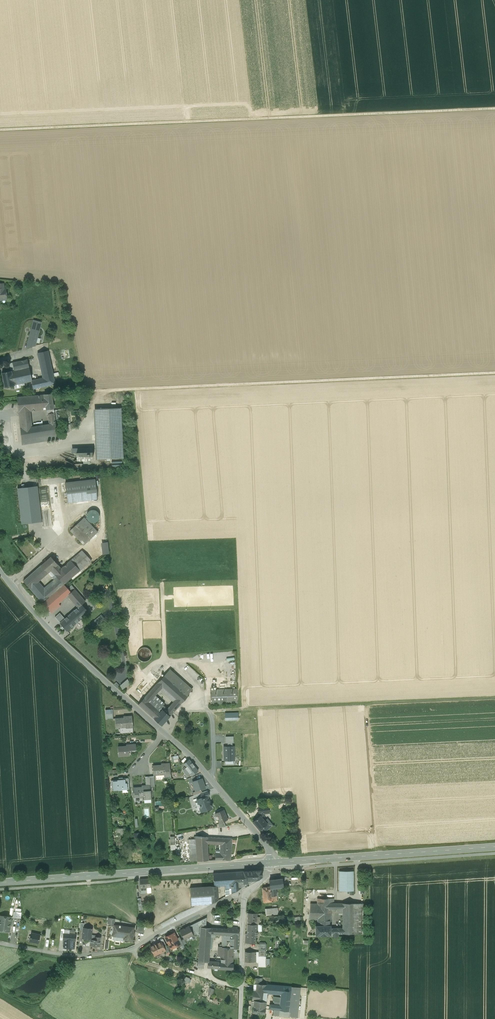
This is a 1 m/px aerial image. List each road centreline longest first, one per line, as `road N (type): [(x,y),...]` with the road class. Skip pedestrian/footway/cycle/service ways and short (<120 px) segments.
road 1 (track): [(0,134),(494,111)]
road 2 (track): [(494,373),(102,395)]
road 3 (secondary): [(0,882),(272,863)]
road 4 (residential): [(0,944),(77,956),(134,949),(247,890)]
road 5 (unclassified): [(0,572),(58,639),(165,734)]
road 6 (secondary): [(272,863),(494,848)]
road 7 (unclassified): [(165,734),(269,848),(272,863)]
road 8 (unclassified): [(247,890),(240,1018)]

